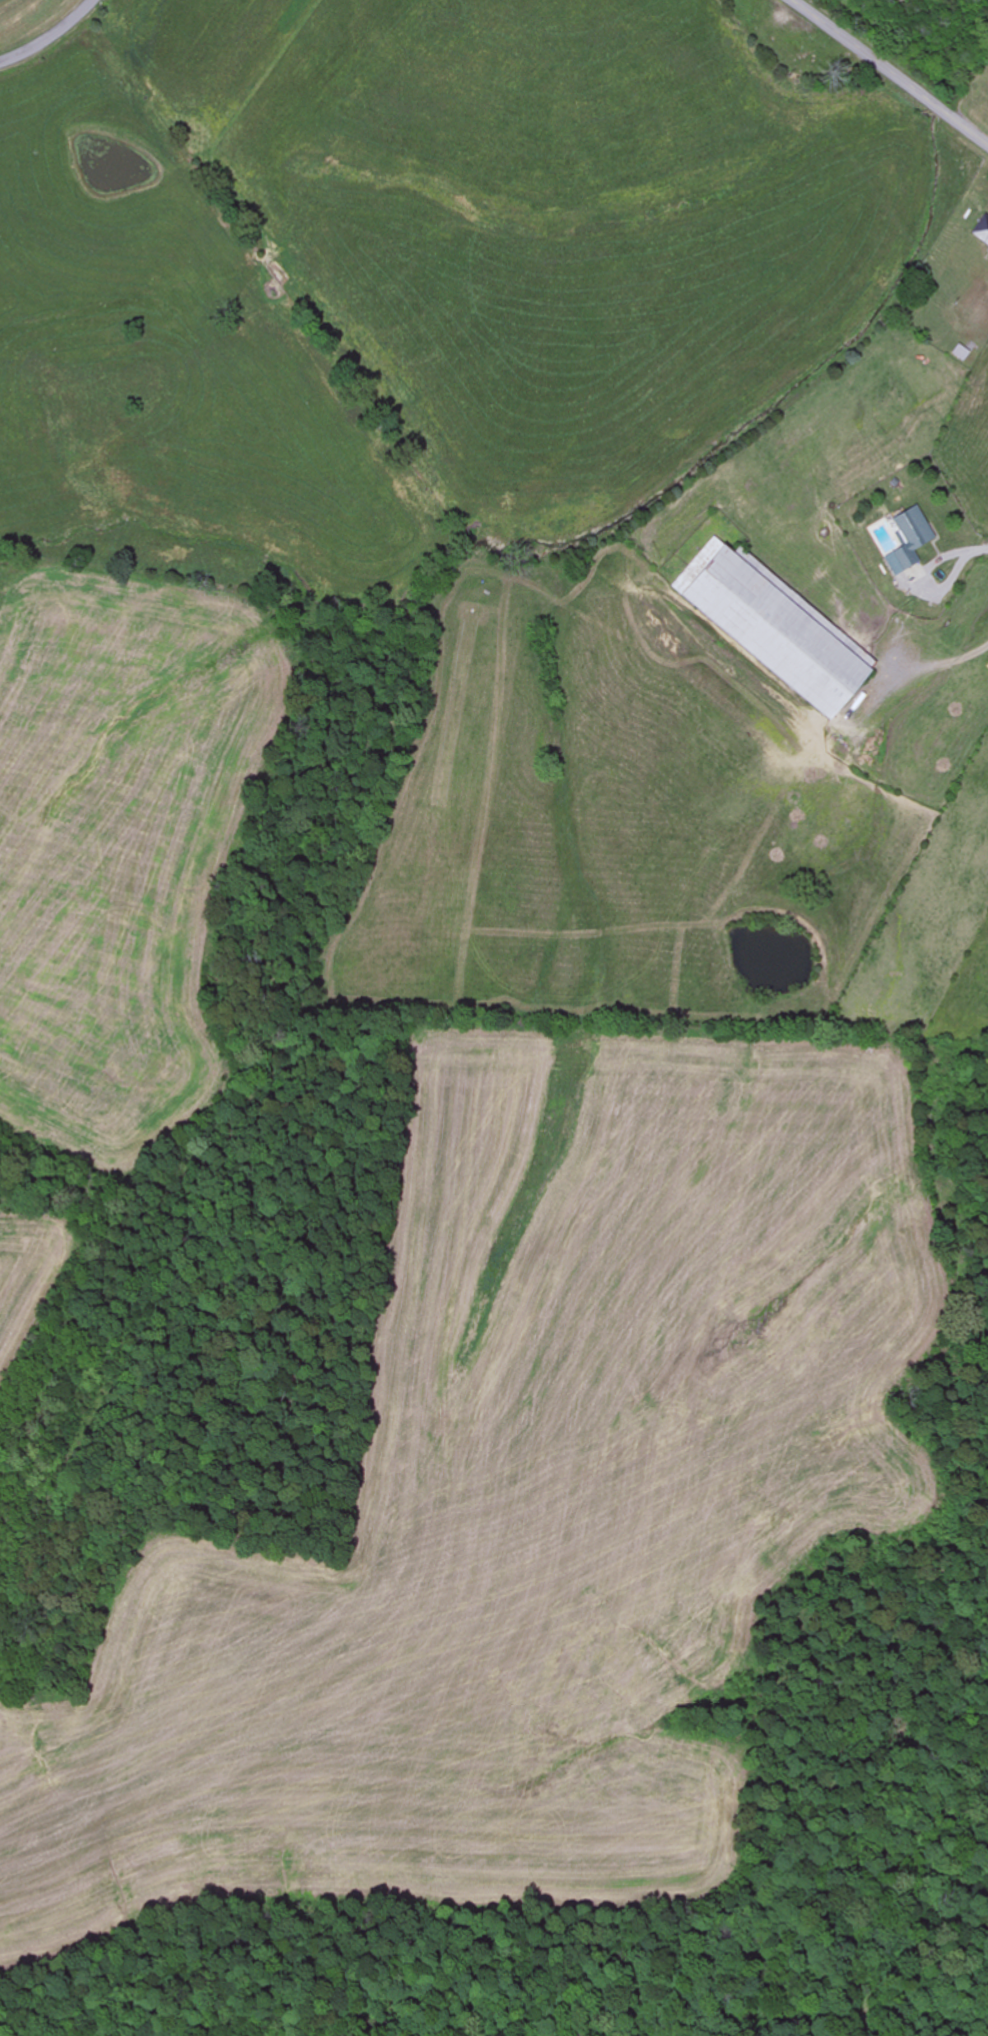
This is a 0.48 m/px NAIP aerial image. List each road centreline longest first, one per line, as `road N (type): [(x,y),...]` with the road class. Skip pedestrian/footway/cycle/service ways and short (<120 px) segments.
road 1 (secondary): [(987,148),(788,0)]

